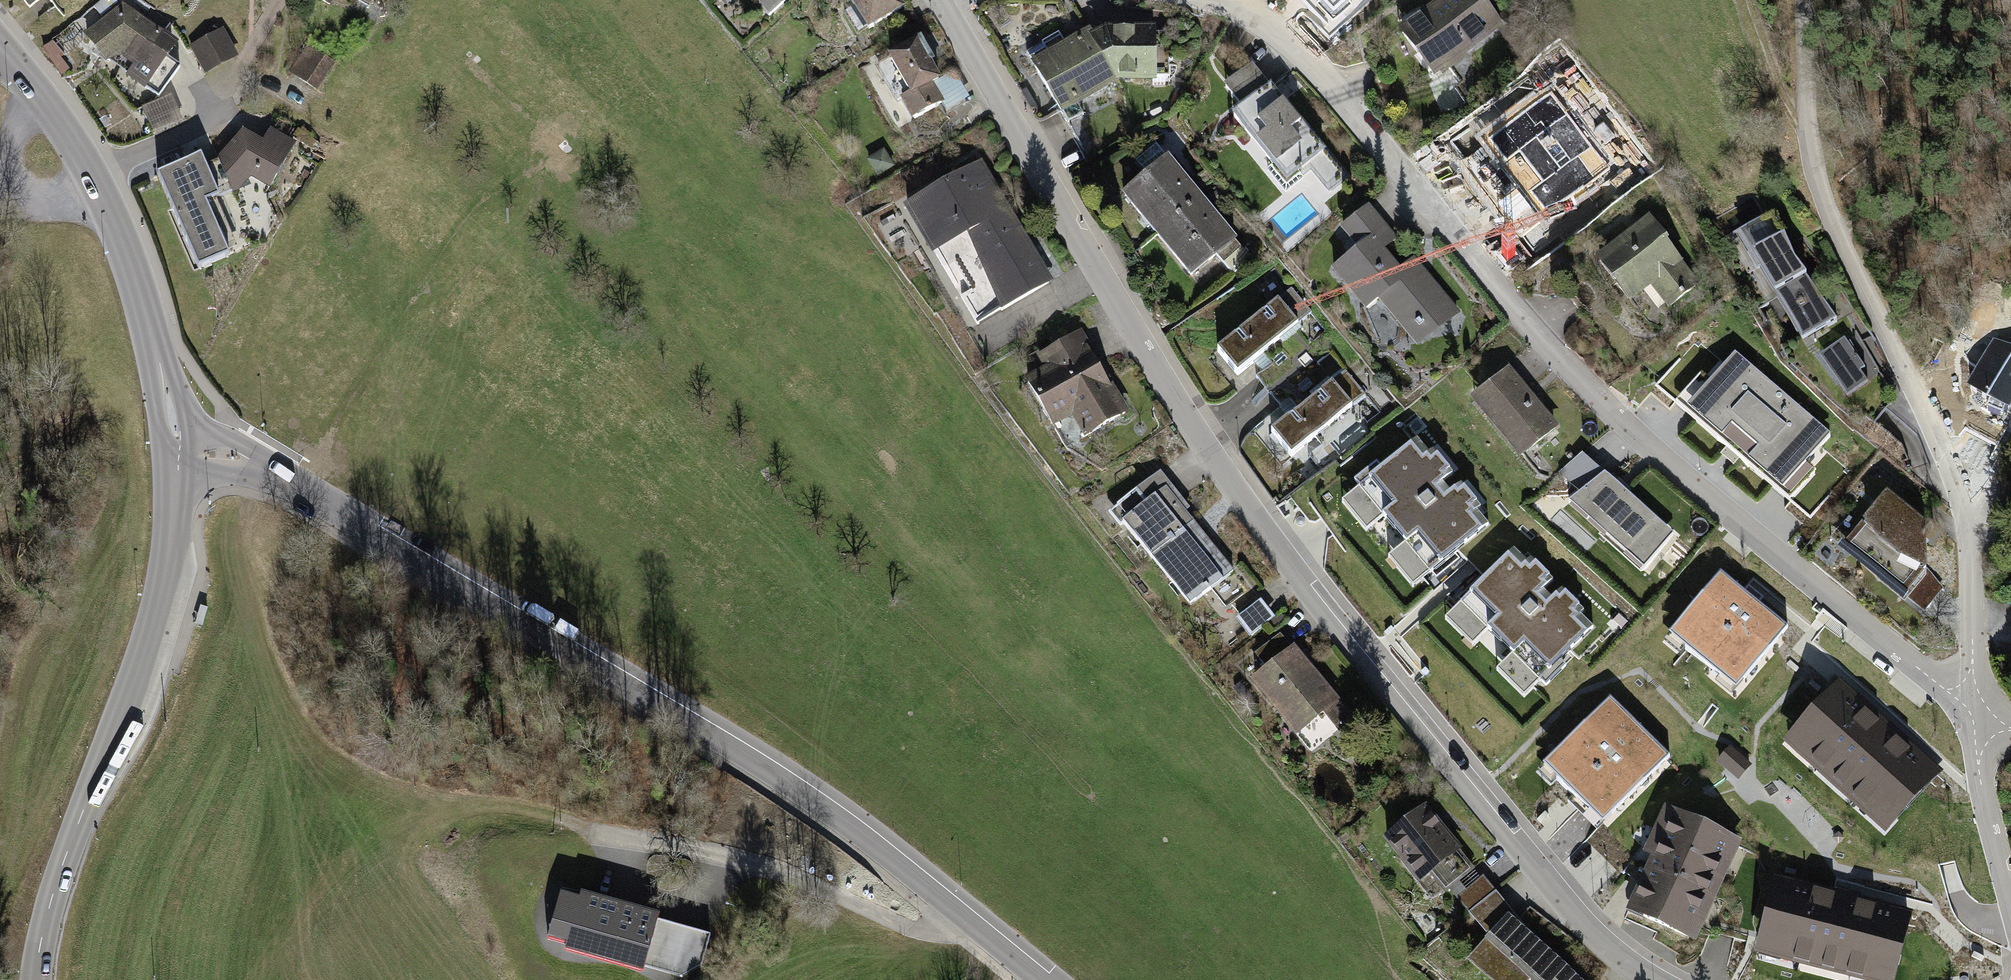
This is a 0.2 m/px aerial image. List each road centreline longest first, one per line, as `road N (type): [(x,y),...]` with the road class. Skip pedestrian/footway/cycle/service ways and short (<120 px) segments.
road 1 (residential): [(940,1),(1171,401),(1313,607),(1559,897),(1654,979)]
road 2 (residential): [(1223,0),(1291,40),(1582,384),(1976,715)]
road 3 (residential): [(1038,979),(761,767),(341,509),(240,456),(178,454)]
road 4 (secondary): [(178,454),(161,590),(41,930),(34,979)]
road 5 (secondary): [(0,53),(67,133),(109,212),(147,317),(178,454)]
road 6 (track): [(1929,413),(1832,216),(1809,129),(1807,0)]
road 7 (track): [(966,921),(925,931),(801,878),(558,818)]
road 8 (residential): [(2010,903),(1984,806),(1976,715)]
road 9 (residential): [(1976,715),(1970,526)]
road 10 (residential): [(1970,526),(1929,413)]

